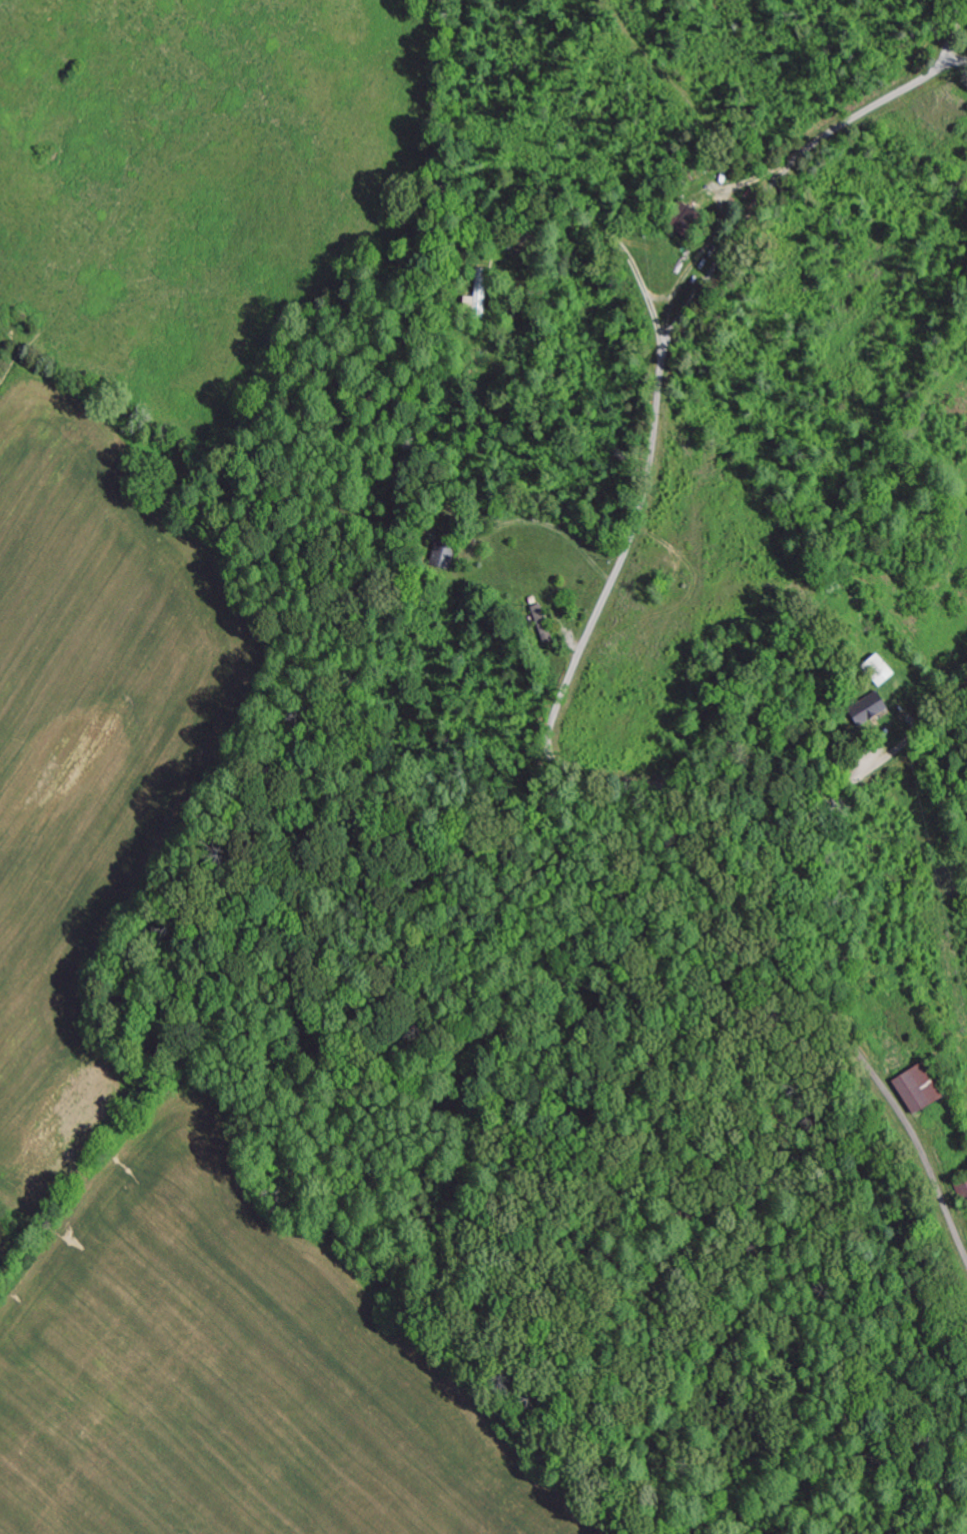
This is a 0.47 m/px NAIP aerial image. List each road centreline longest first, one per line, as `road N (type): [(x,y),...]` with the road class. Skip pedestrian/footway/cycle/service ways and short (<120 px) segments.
road 1 (residential): [(787,851),(701,792),(565,777),(549,760),(550,731),(642,499),(673,327),(756,202),(792,165),(878,100),(932,75)]
road 2 (residential): [(966,1259),(910,1129),(786,934),(776,881),(787,851)]
road 3 (residential): [(787,851),(966,680)]

